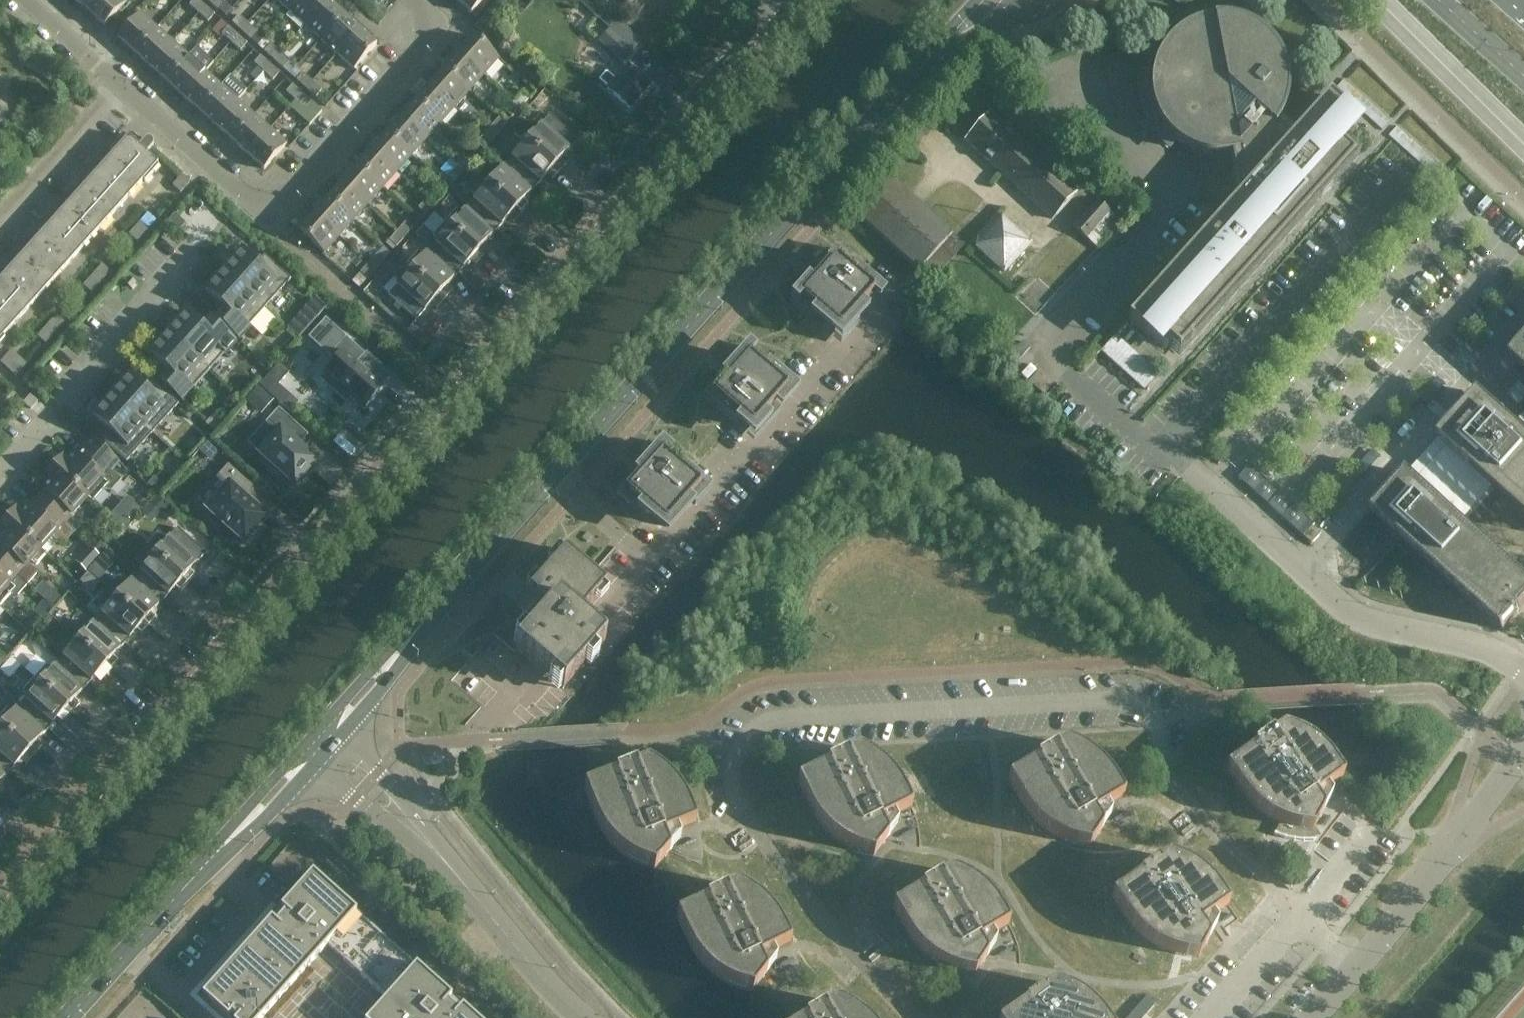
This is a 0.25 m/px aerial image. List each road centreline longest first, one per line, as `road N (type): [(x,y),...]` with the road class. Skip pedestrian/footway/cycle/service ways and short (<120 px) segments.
road 1 (unclassified): [(0,885),(760,41)]
road 2 (residential): [(1304,916),(1209,826),(1175,782),(1162,721),(1151,707),(778,722),(738,752),(734,786),(783,861),(914,1017)]
road 3 (tertiary): [(342,714),(921,73)]
road 4 (residential): [(415,0),(444,26),(269,217),(25,0)]
road 5 (tertiary): [(69,1017),(305,757)]
road 6 (residential): [(0,476),(191,253)]
road 7 (unclassified): [(1354,963),(1523,750)]
road 8 (unclassified): [(483,908),(478,890),(342,714)]
road 9 (unclassified): [(305,757),(483,908)]
road 10 (unclassified): [(585,1017),(483,908)]
road 11 (tertiary): [(921,73),(1035,0)]
road 12 (residential): [(1214,1017),(1304,916)]

